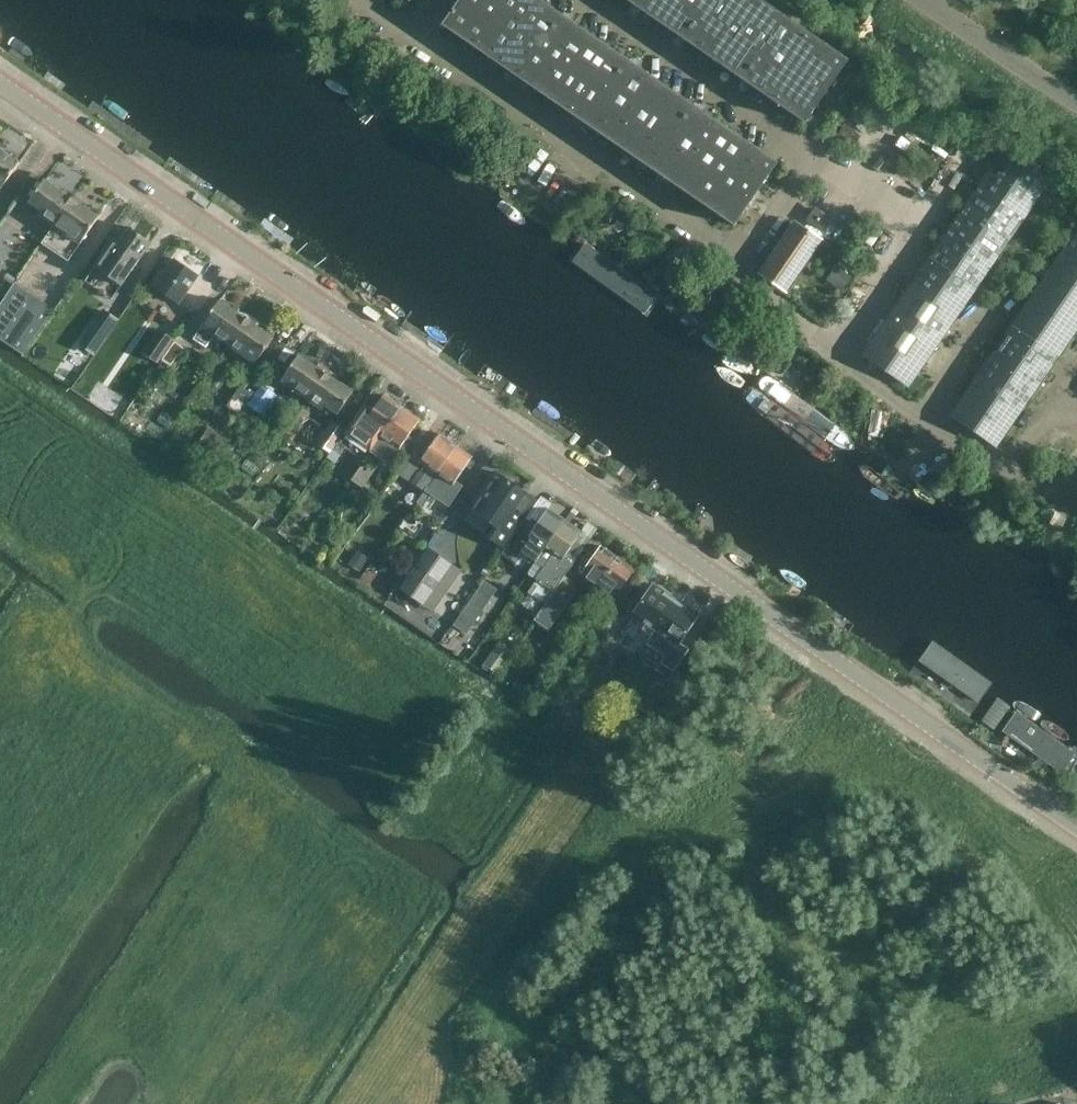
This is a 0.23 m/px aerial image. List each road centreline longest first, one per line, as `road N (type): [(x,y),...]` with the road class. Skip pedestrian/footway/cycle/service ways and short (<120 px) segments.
road 1 (tertiary): [(1076,827),(0,83)]
road 2 (unclassified): [(1076,94),(935,0)]

